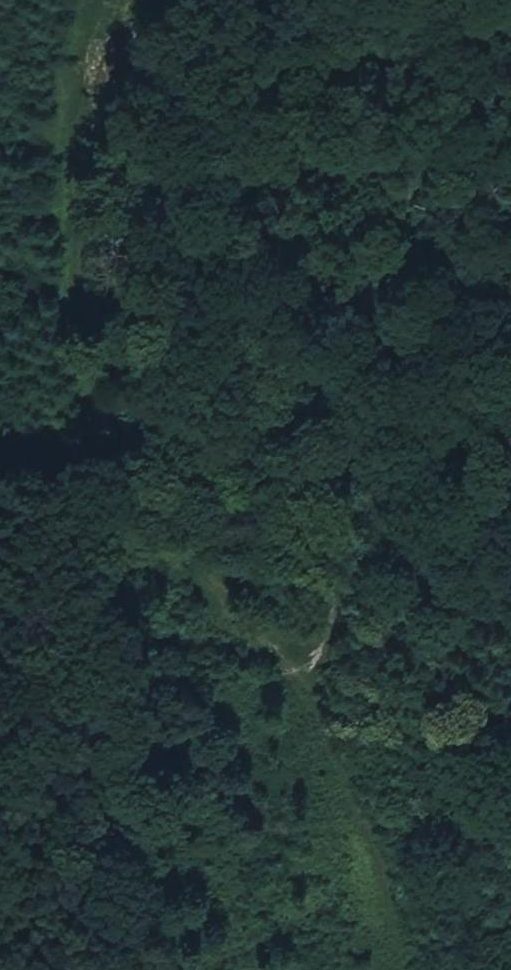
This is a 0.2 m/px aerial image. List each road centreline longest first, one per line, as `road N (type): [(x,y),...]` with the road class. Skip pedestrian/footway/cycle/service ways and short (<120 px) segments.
road 1 (track): [(95,0),(78,64),(76,272),(175,488),(314,687),(407,903),(416,969)]
road 2 (track): [(510,64),(412,188),(374,313),(349,564),(314,687)]
road 3 (track): [(175,488),(0,422)]
road 4 (track): [(510,468),(358,453)]

